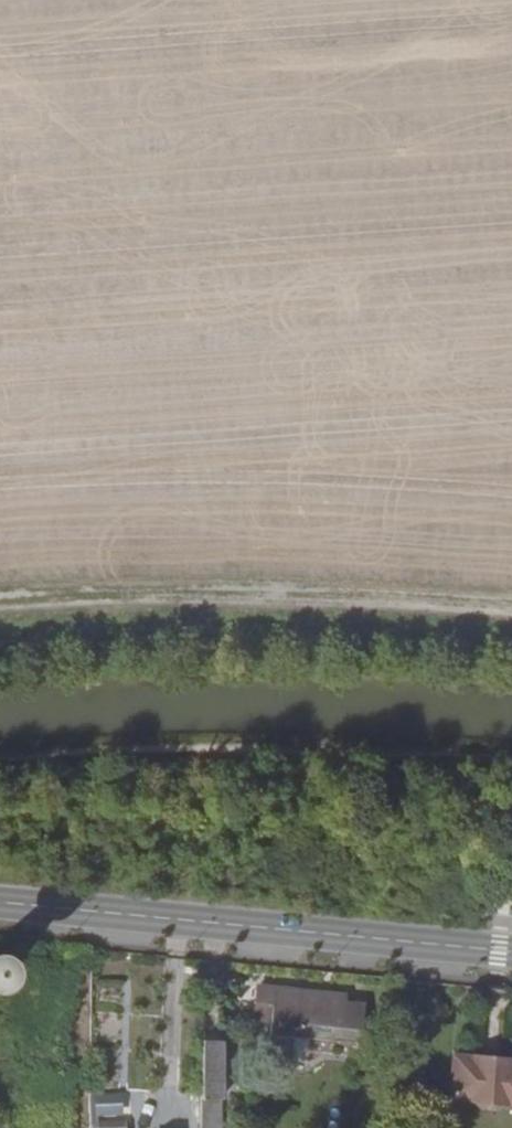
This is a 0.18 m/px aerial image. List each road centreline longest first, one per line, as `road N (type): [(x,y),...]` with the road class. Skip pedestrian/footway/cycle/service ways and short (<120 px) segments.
road 1 (tertiary): [(0,904),(511,953)]
road 2 (track): [(0,603),(402,599),(511,610)]

